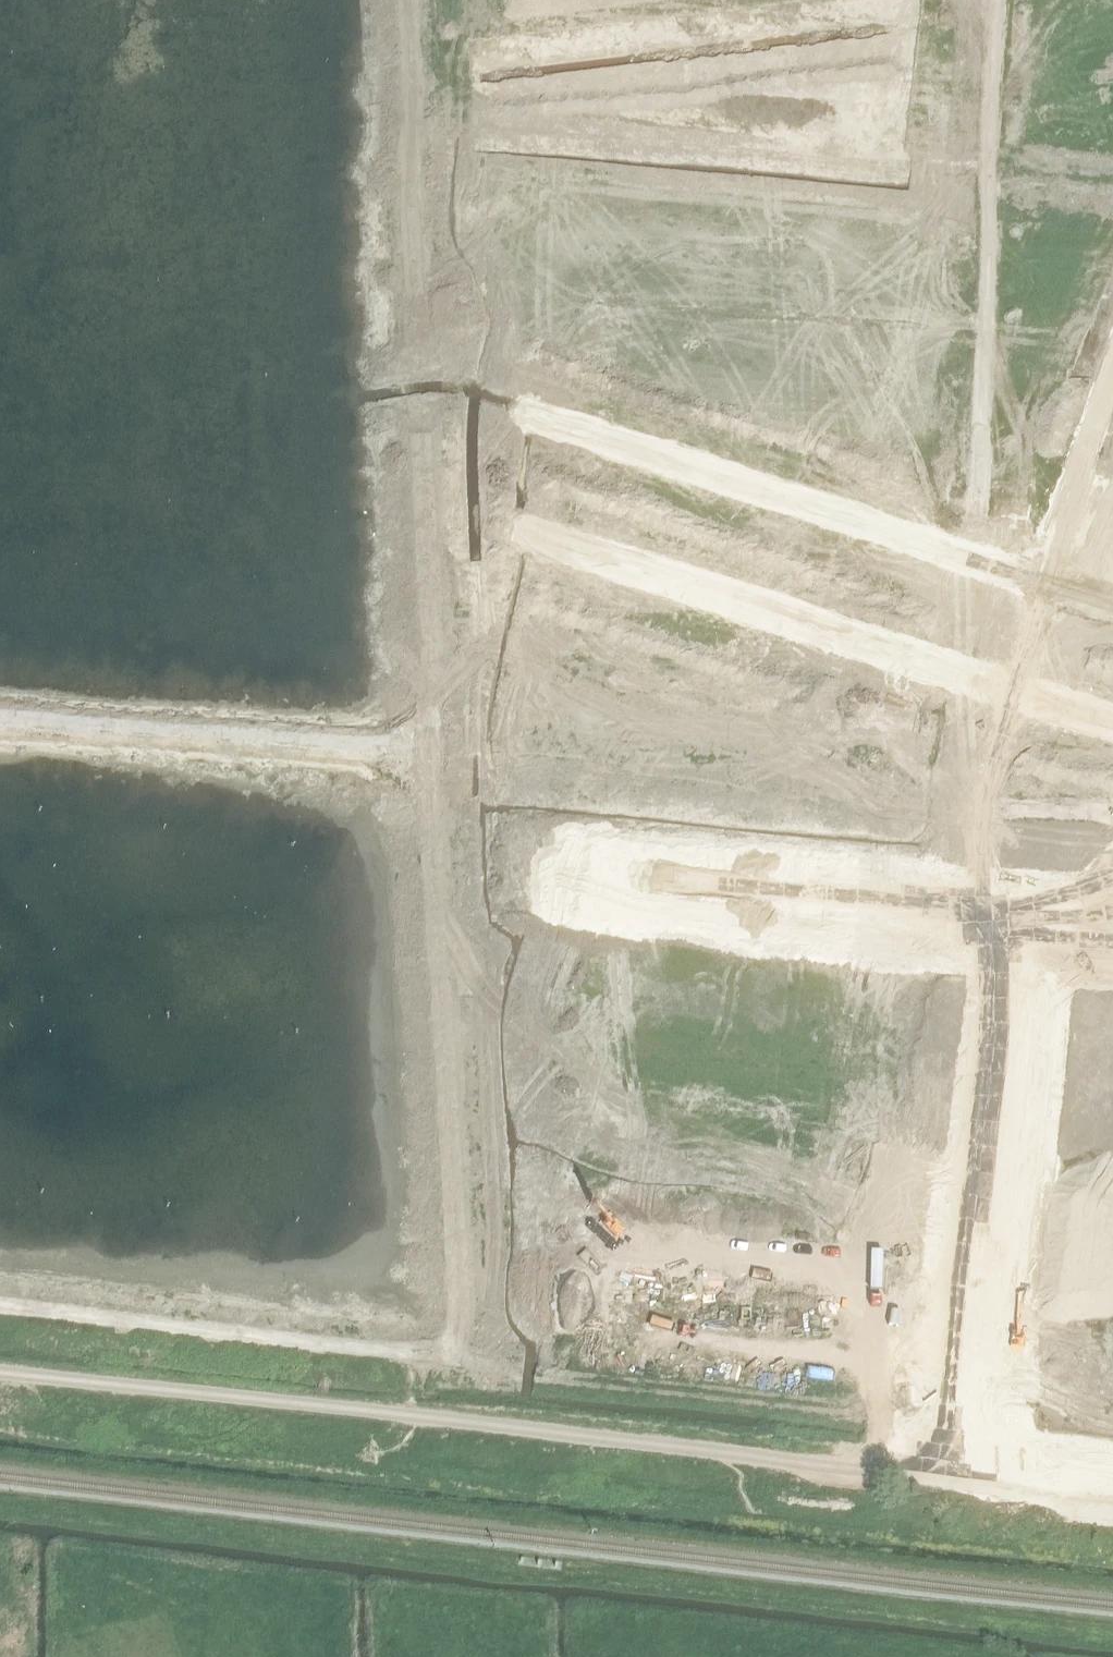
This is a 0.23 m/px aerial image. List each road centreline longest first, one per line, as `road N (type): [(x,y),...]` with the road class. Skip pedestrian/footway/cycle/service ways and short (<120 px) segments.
road 1 (track): [(0,1372),(1112,1501)]

